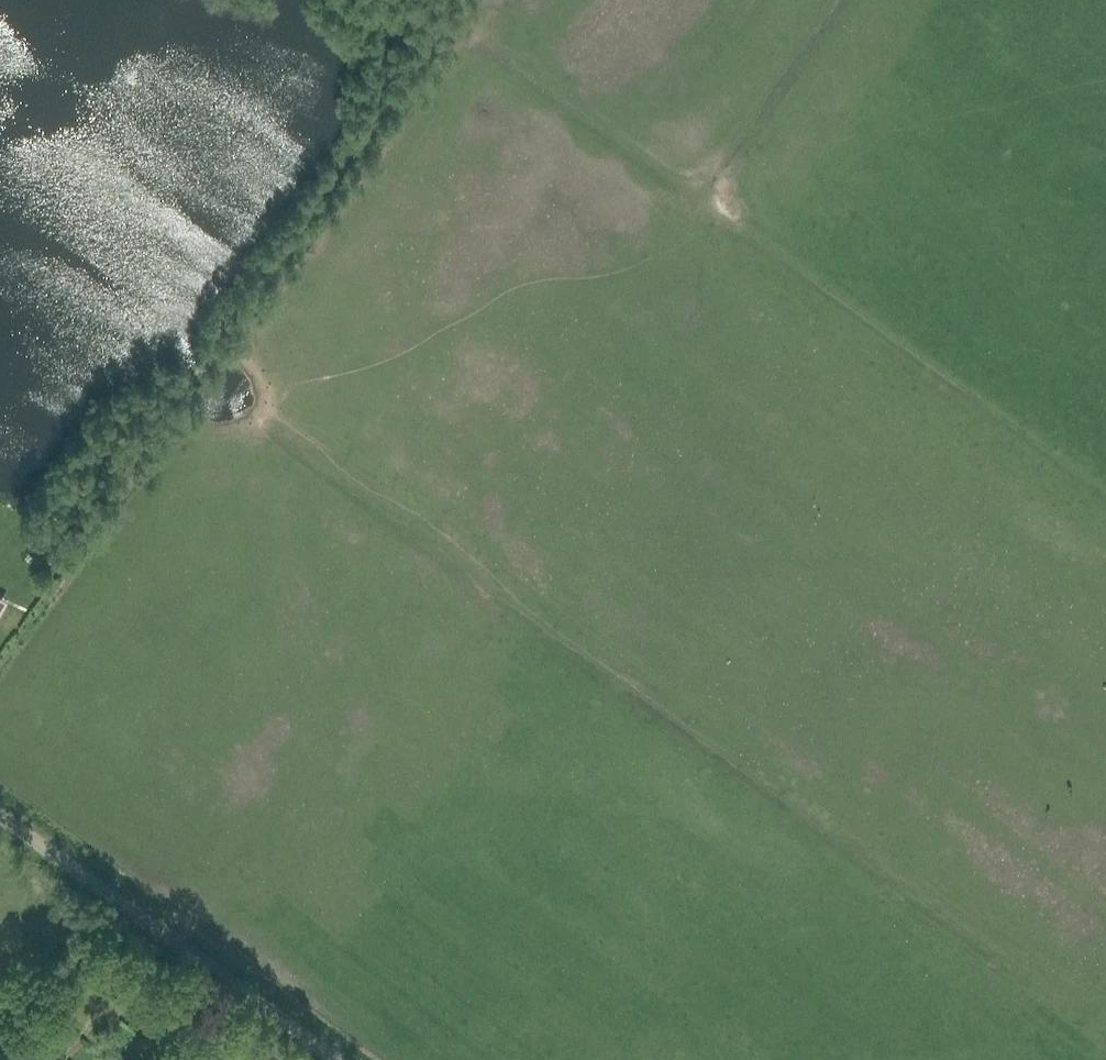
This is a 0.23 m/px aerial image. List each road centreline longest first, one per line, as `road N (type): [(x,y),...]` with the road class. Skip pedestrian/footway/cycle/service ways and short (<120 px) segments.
road 1 (unclassified): [(344,1059),(0,815)]

